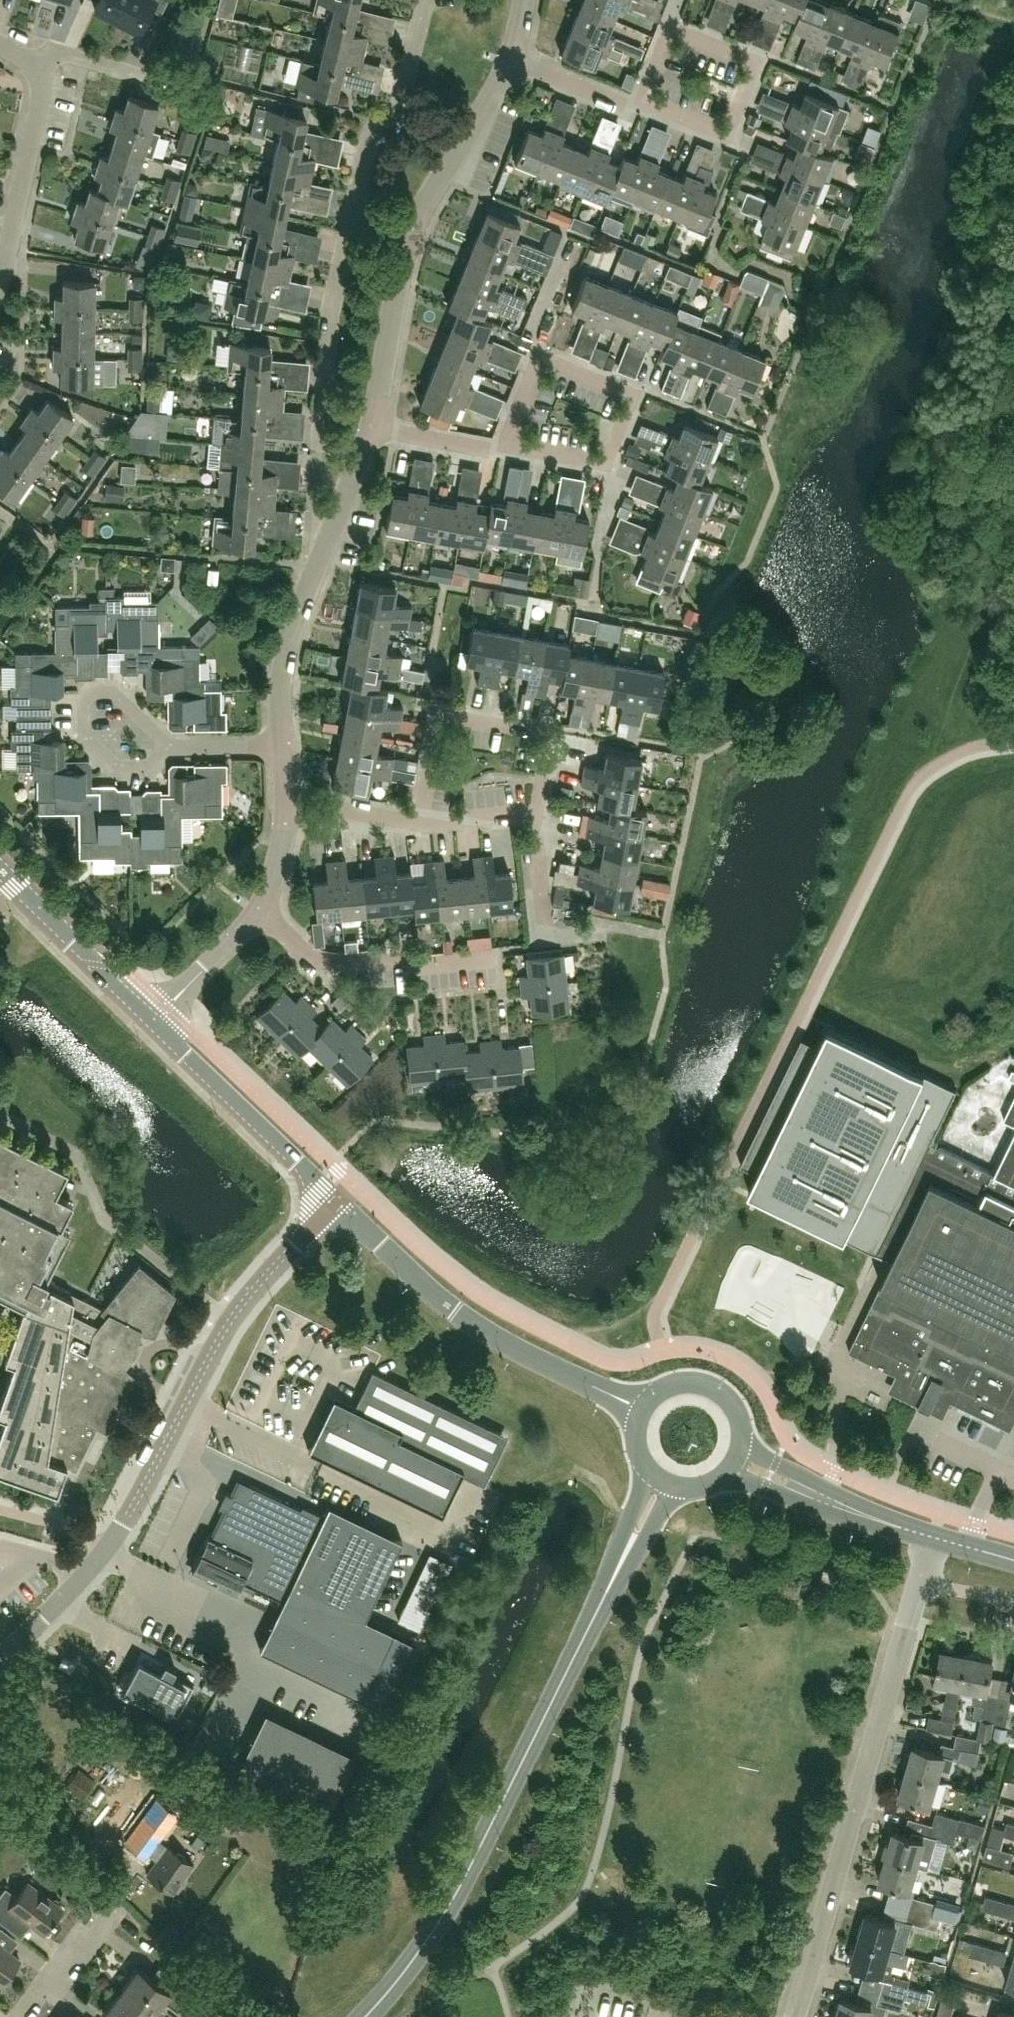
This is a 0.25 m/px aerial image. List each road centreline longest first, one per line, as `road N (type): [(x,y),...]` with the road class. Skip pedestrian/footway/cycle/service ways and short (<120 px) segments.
road 1 (residential): [(0,1658),(107,1547),(225,1328),(336,1200)]
road 2 (residential): [(932,1538),(798,2016)]
road 3 (tertiary): [(360,2016),(418,1950),(473,1867),(599,1605)]
road 4 (residential): [(372,425),(294,607),(276,674),(282,743)]
road 5 (residential): [(579,1379),(454,1310),(336,1200)]
road 6 (residential): [(536,813),(548,736),(439,717),(418,820)]
road 7 (residential): [(19,2016),(99,1922),(101,1907),(86,1883),(0,1804)]
road 8 (residential): [(502,950),(329,962),(256,913)]
road 9 (residential): [(152,1020),(336,1200)]
road 10 (residential): [(355,216),(371,130),(406,101),(432,0)]
road 11 (residential): [(320,436),(328,334),(355,216)]
road 12 (residential): [(169,749),(117,695),(96,692),(81,732),(112,763),(152,767)]
road 13 (residential): [(0,274),(40,88),(25,59)]
road 14 (residential): [(408,229),(372,425)]
road 15 (residential): [(509,61),(408,229)]
road 16 (residential): [(609,465),(635,398),(542,361)]
road 17 (residential): [(729,136),(755,63),(668,29)]
road 18 (tertiary): [(722,1475),(881,1522)]
road 19 (tertiary): [(881,1522),(740,1439)]
road 20 (residential): [(536,813),(546,929),(591,930)]
road 21 (residential): [(256,913),(152,1020)]
road 22 (tertiary): [(645,1467),(599,1605)]
road 23 (tertiary): [(599,1605),(679,1487)]
road 24 (residential): [(641,102),(509,61)]
road 25 (residential): [(507,448),(372,425)]
road 26 (residential): [(96,963),(0,871)]
road 27 (tertiary): [(740,1439),(733,1405),(710,1385),(672,1382),(649,1397)]
road 28 (residential): [(418,820),(290,808)]
road 29 (residential): [(542,361),(537,323),(570,248)]

